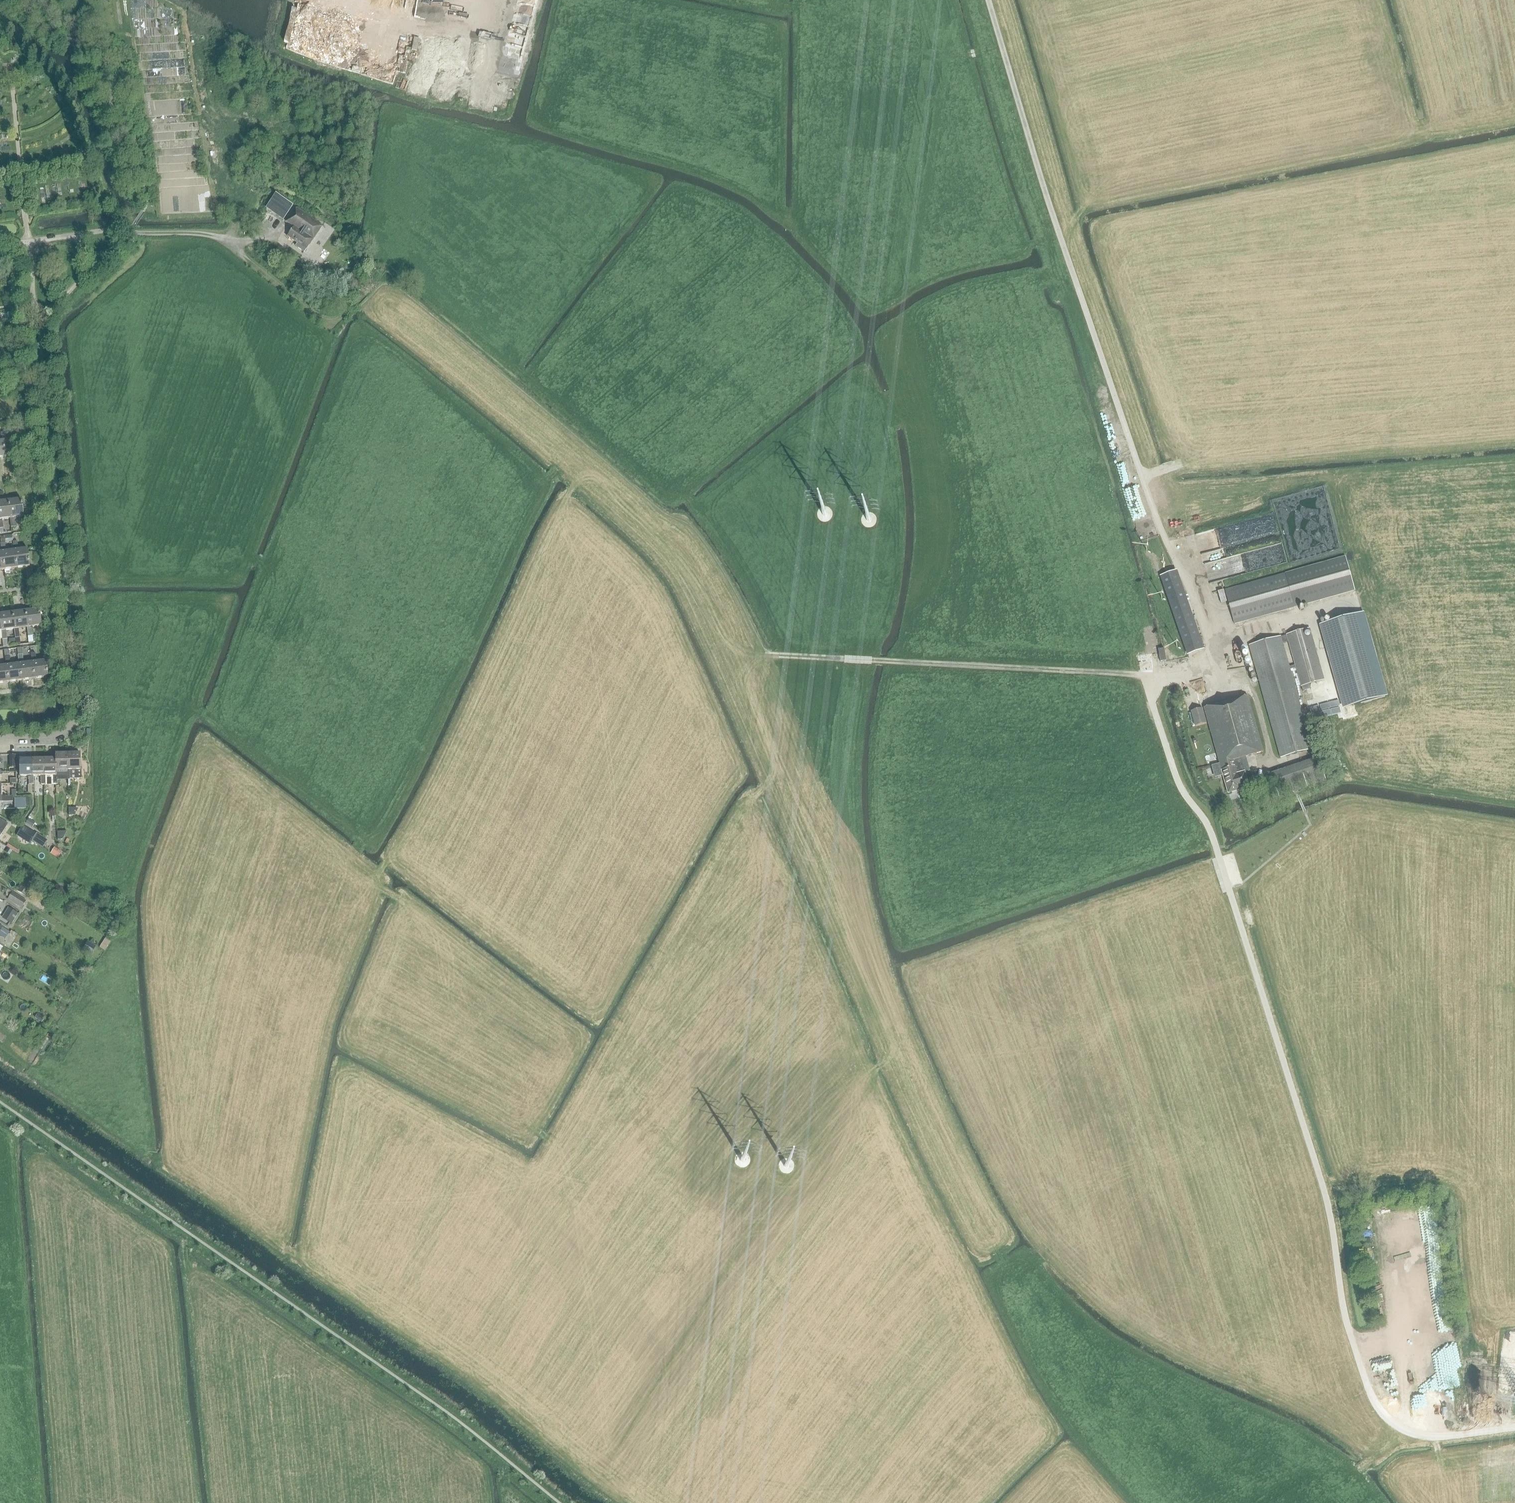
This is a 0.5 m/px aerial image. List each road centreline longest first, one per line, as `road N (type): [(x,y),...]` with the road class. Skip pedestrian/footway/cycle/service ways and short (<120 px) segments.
road 1 (residential): [(0,242),(141,231)]

